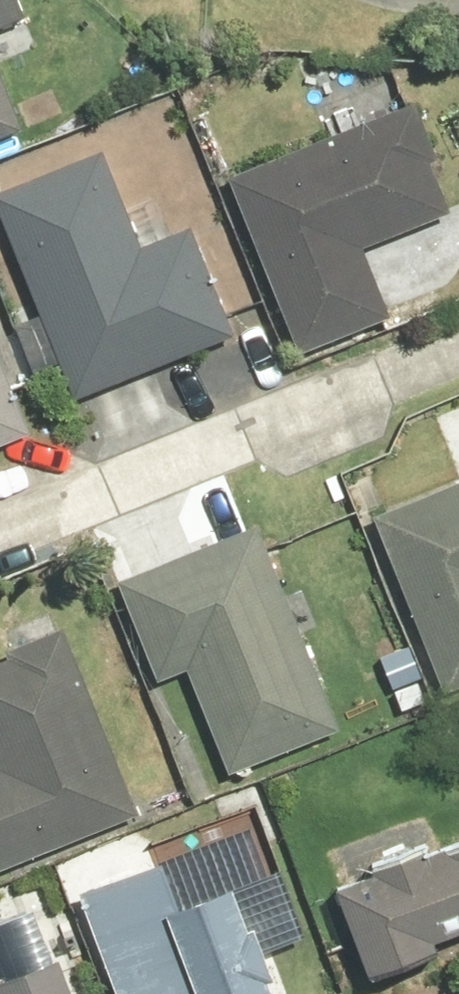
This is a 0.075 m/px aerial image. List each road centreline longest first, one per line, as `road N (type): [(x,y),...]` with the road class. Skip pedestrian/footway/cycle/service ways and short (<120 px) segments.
road 1 (residential): [(0,522),(458,341)]

